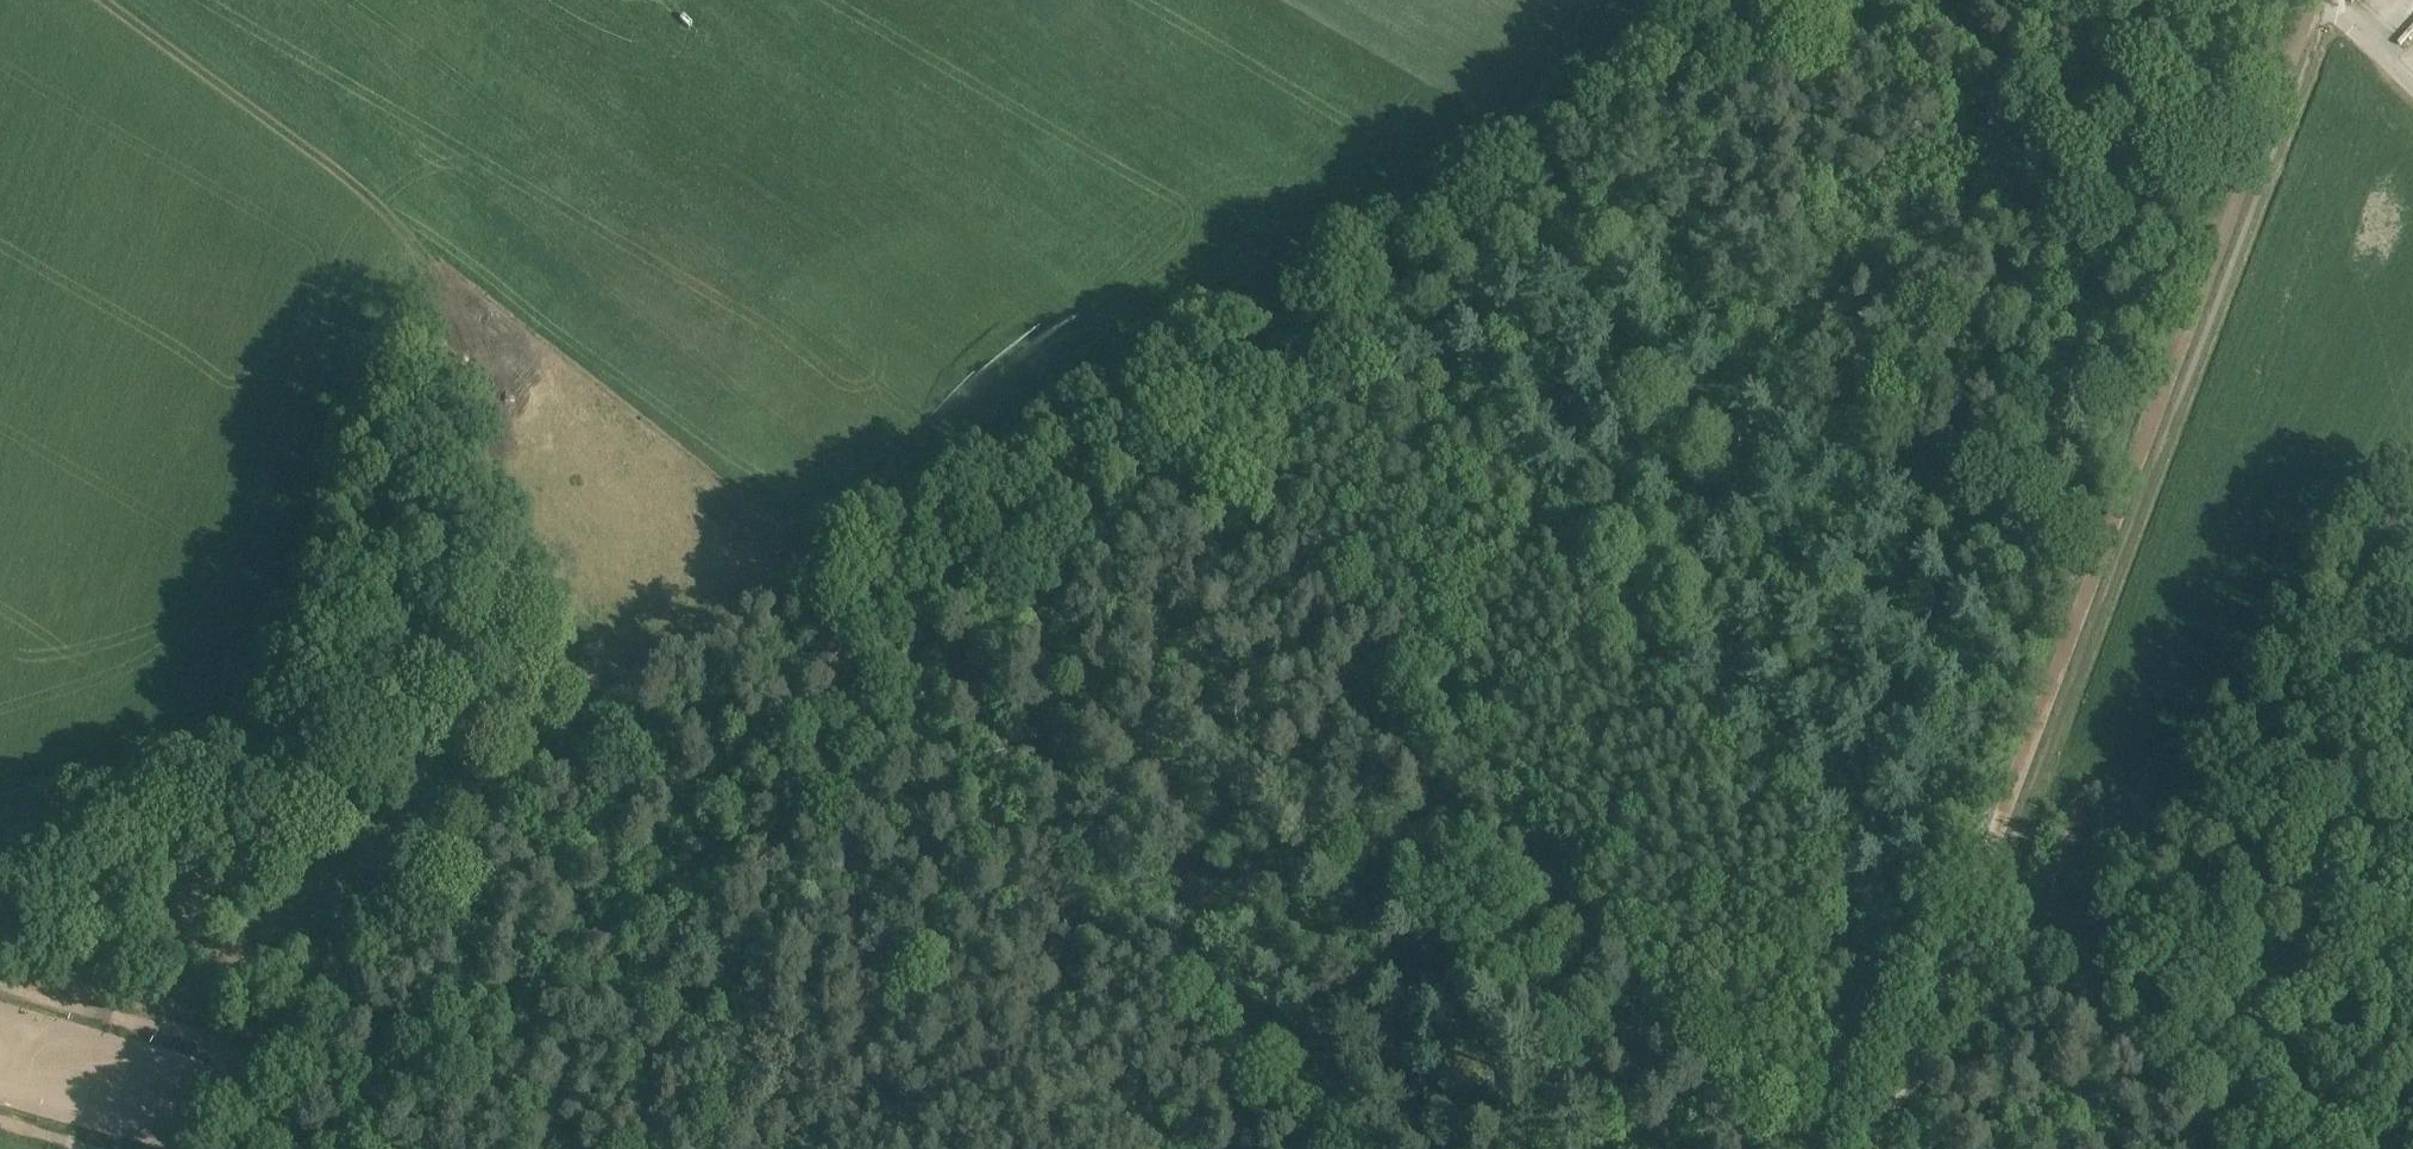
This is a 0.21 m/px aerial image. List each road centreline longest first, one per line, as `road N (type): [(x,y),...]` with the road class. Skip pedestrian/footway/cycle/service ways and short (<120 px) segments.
road 1 (track): [(329,1148),(905,669),(1767,0)]
road 2 (track): [(2317,0),(2004,828),(1868,1148)]

